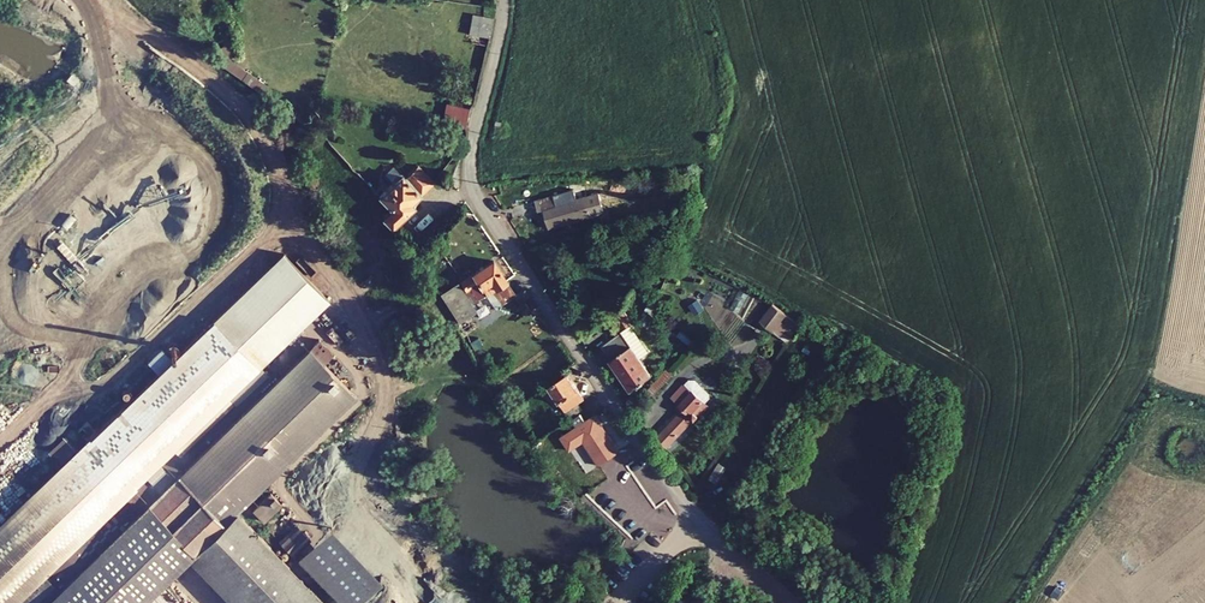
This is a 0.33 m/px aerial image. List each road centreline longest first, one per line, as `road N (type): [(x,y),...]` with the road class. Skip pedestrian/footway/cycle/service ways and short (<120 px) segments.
road 1 (unclassified): [(789,602),(699,520),(653,463),(475,192),(470,152),(504,0)]
road 2 (track): [(90,5),(185,62),(250,118),(278,168),(283,208),(273,242),(106,389),(65,400),(0,452)]
road 3 (track): [(277,229),(323,255),(373,331),(387,374),(349,508),(413,602)]
road 4 (track): [(0,293),(21,327),(90,335),(146,269),(202,241),(212,210),(211,180),(199,154),(172,132)]
road 5 (track): [(85,0),(119,112),(0,251),(0,266)]

